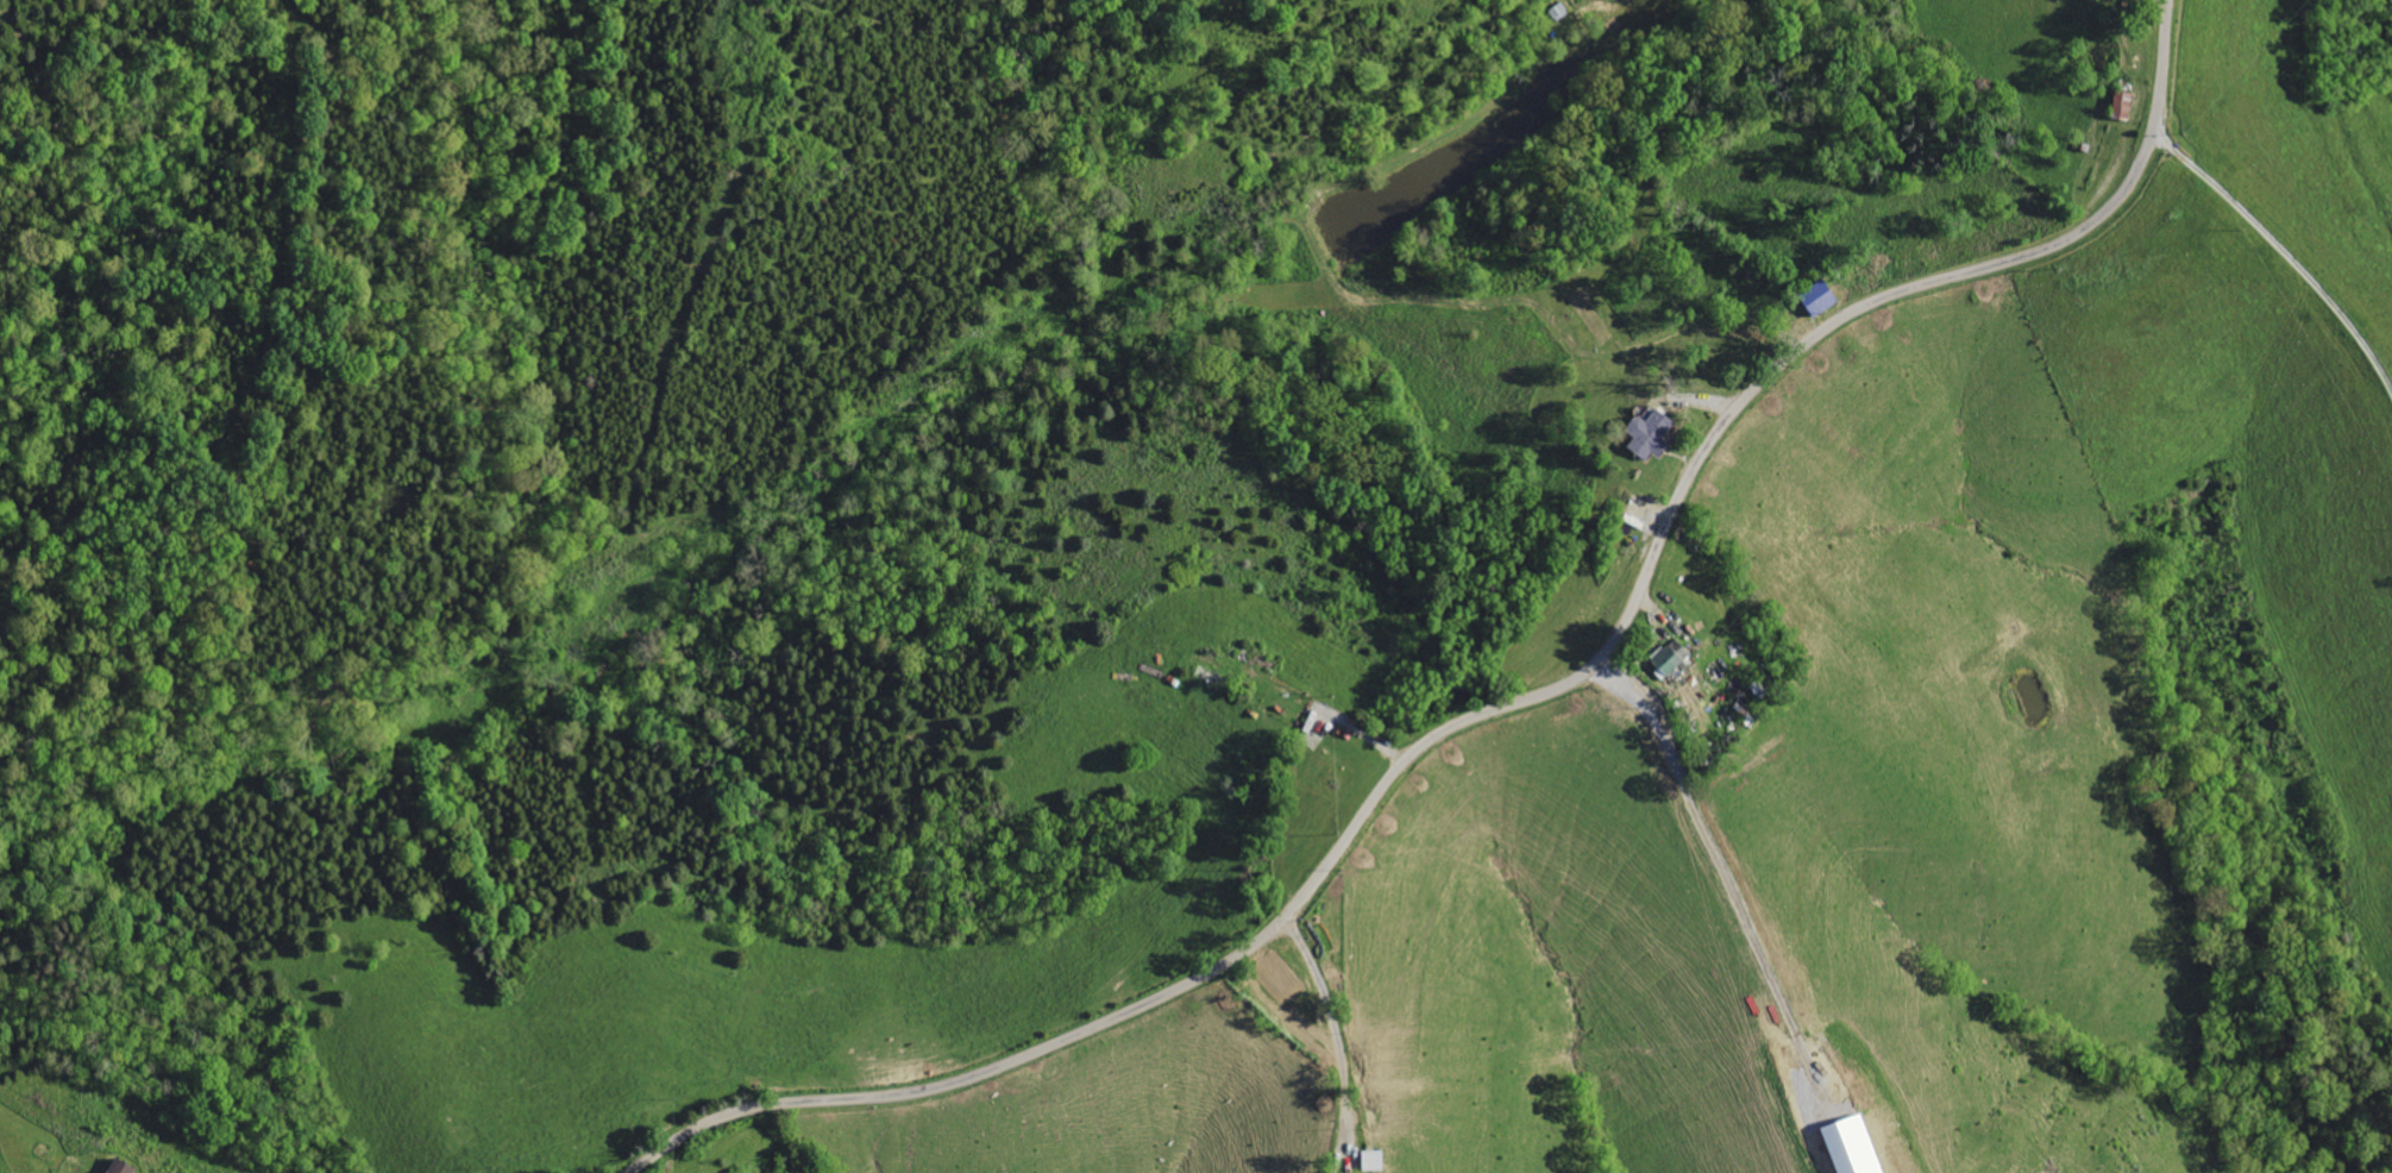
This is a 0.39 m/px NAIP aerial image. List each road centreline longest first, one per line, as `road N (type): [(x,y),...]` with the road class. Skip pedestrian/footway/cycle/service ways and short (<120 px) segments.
road 1 (residential): [(631,1172),(690,1134),(766,1105),(896,1093),(981,1073),(1182,987),(1251,946),(1306,891),(1402,764),(1464,721),(1591,665),(1631,609),(1693,470),(1738,407),(1793,355),(1885,296),(2063,240),(2115,200),(2155,108),(2166,0)]
road 2 (residential): [(1820,1172),(1737,920),(1605,648)]
road 3 (residential): [(1299,898),(1323,960),(1339,1043),(1351,1172)]

